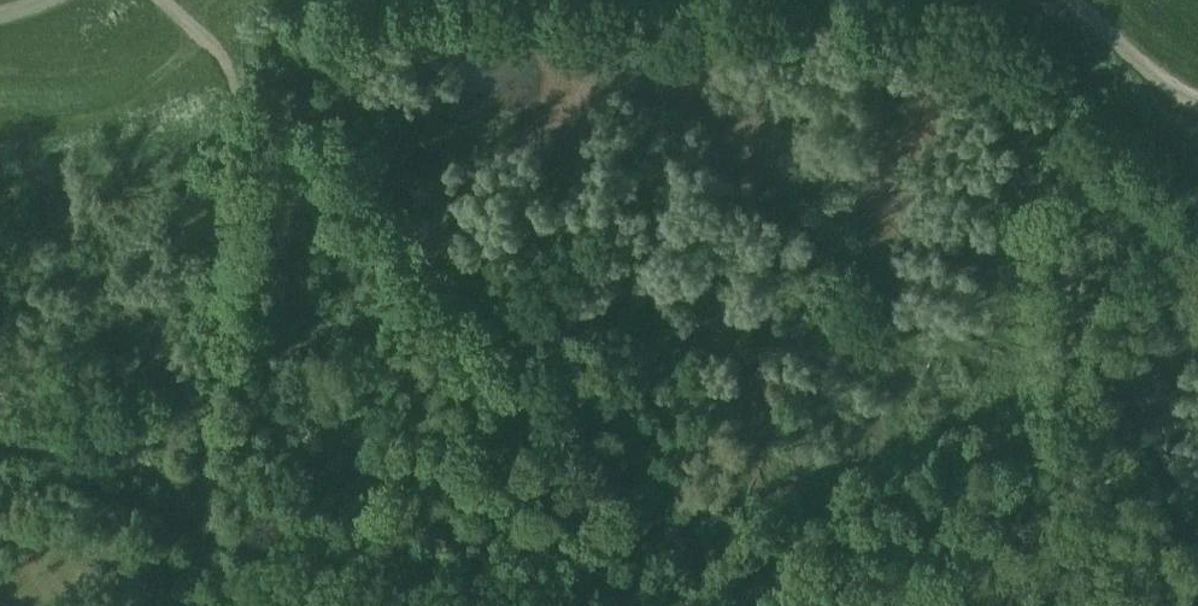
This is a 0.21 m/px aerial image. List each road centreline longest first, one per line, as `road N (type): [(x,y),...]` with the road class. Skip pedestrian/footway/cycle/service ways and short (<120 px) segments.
road 1 (unclassified): [(1197,101),(1146,68),(1072,0)]

